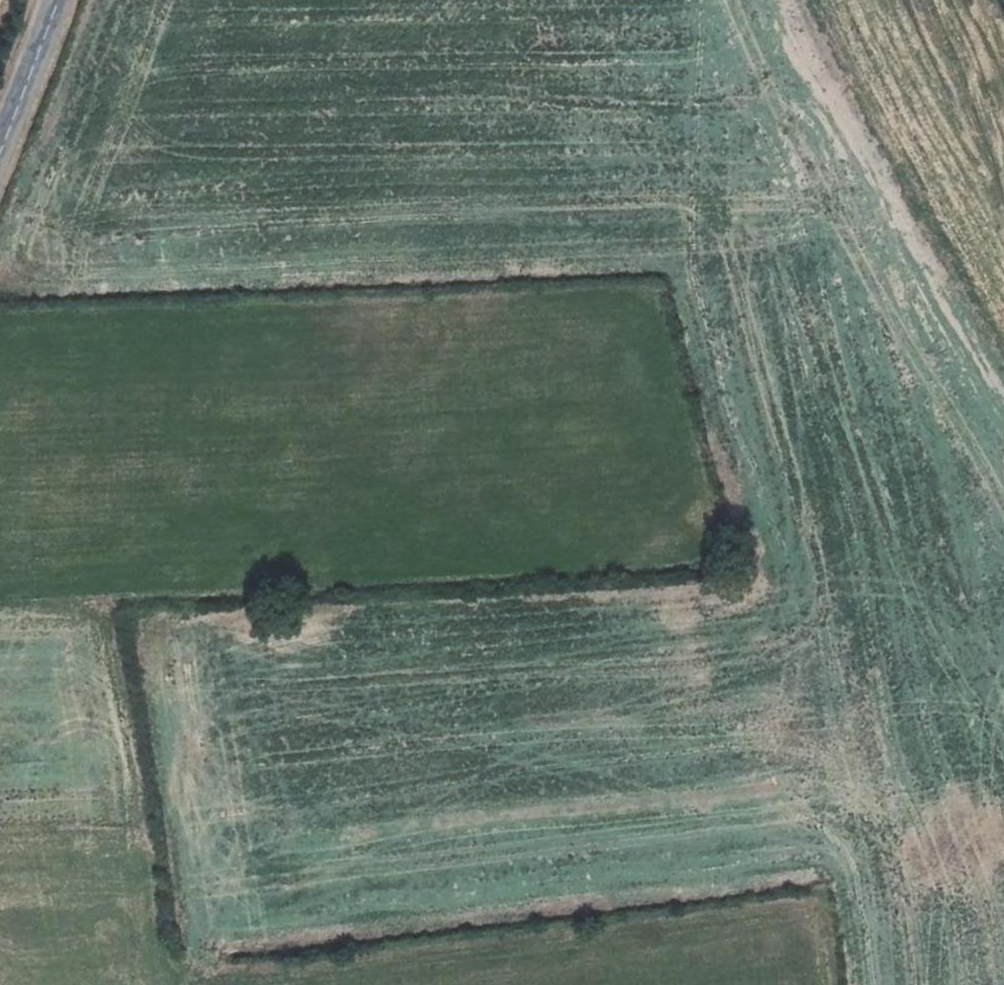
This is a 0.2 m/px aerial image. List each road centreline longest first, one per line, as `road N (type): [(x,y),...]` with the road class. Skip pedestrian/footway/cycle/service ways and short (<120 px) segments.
road 1 (tertiary): [(0,150),(56,0)]

